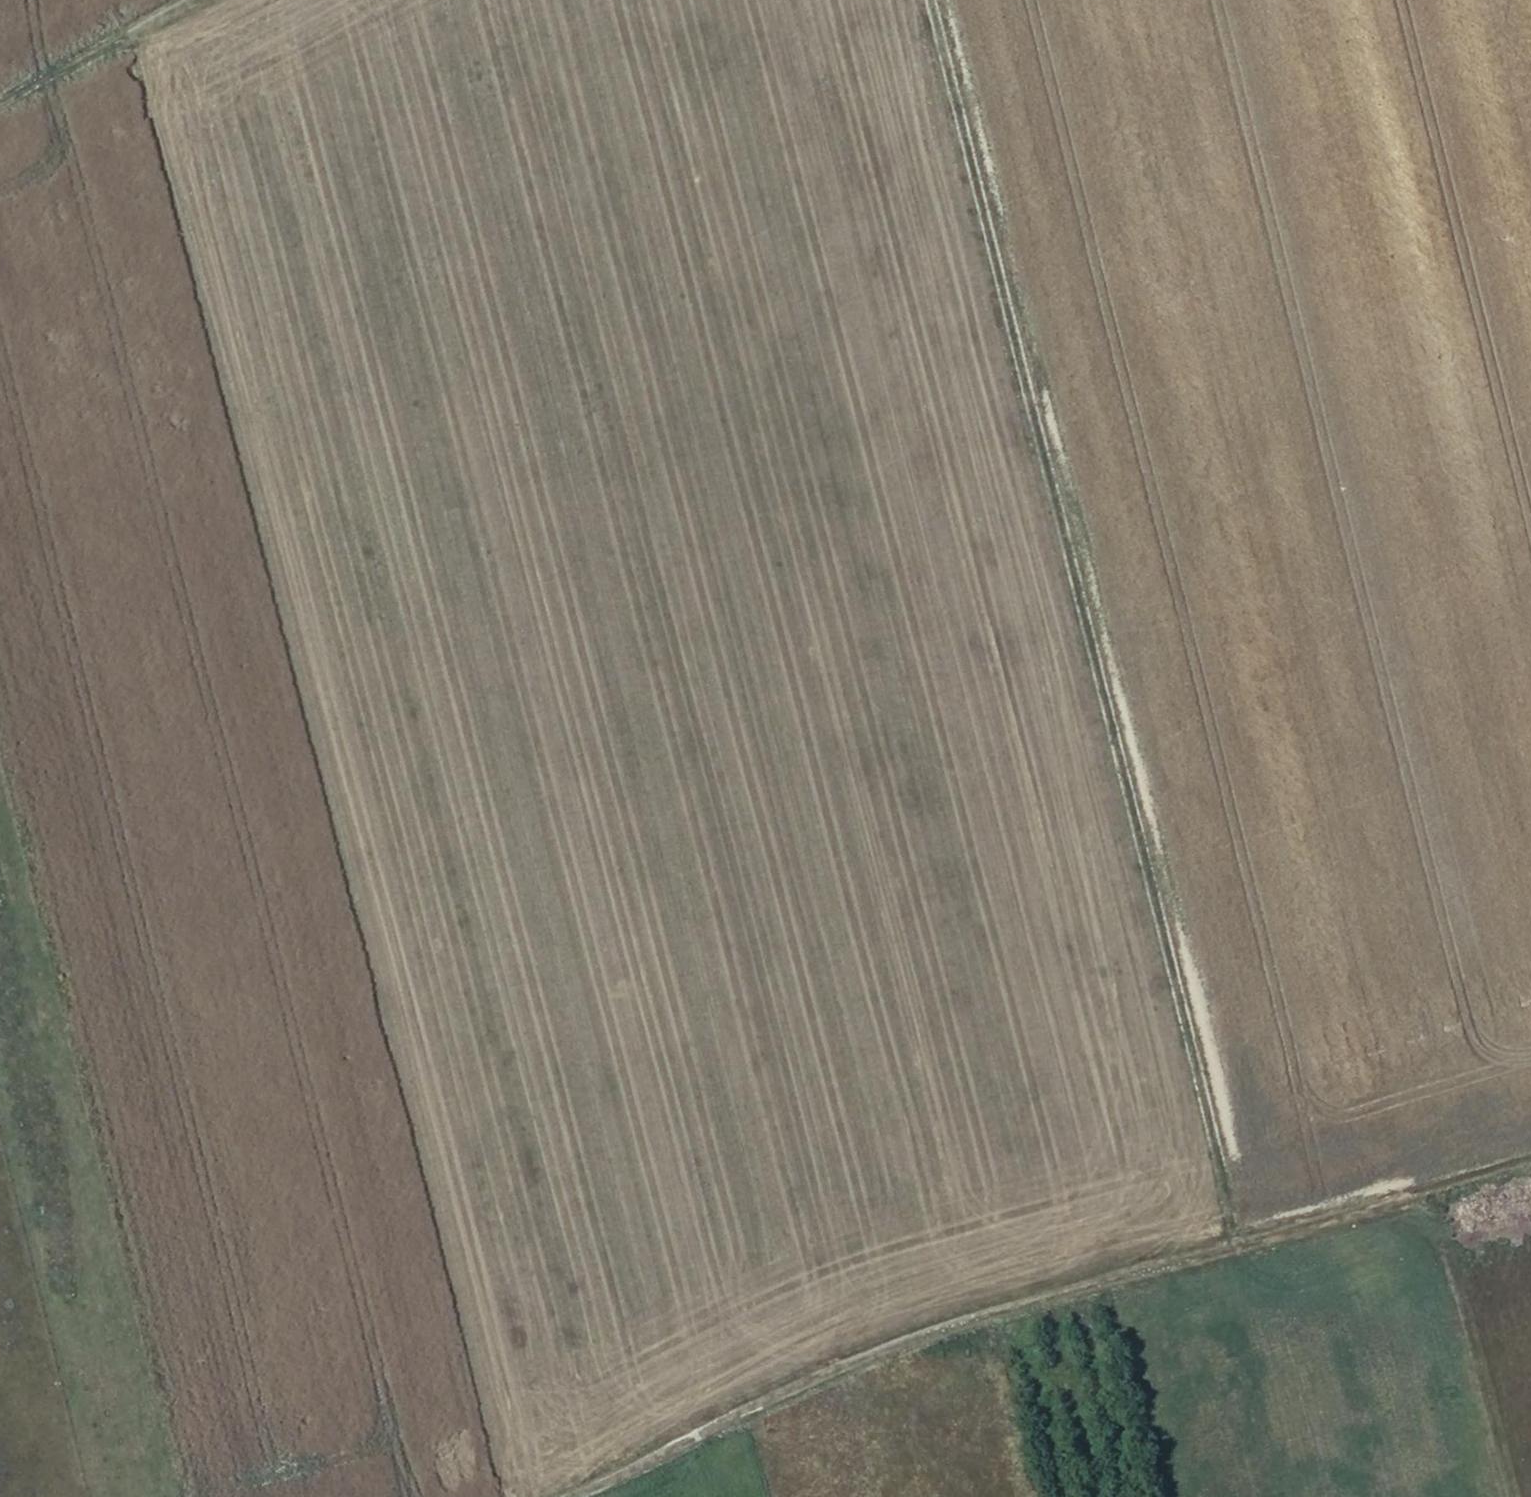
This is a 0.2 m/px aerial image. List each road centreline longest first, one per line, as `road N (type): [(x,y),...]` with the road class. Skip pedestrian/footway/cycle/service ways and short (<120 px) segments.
road 1 (track): [(556,1496),(1009,1301),(1530,1145)]
road 2 (track): [(0,99),(184,0)]

